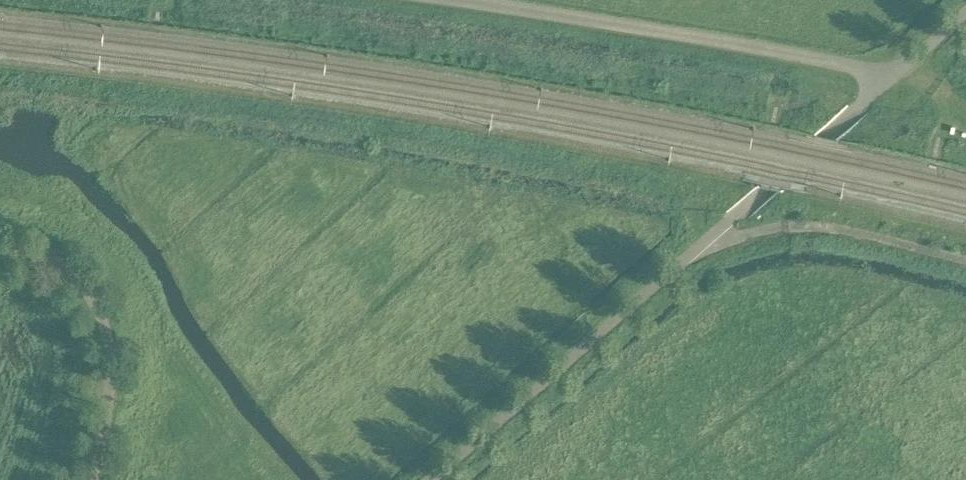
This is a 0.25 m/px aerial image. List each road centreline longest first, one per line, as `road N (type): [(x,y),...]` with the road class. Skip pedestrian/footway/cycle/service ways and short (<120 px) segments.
road 1 (unclassified): [(965,11),(893,76),(774,48),(457,0)]
road 2 (unclassified): [(700,246),(431,479)]
road 3 (unclassified): [(95,479),(113,370),(105,322),(85,285),(56,258),(0,244)]
road 4 (track): [(700,246),(809,225),(965,259)]

